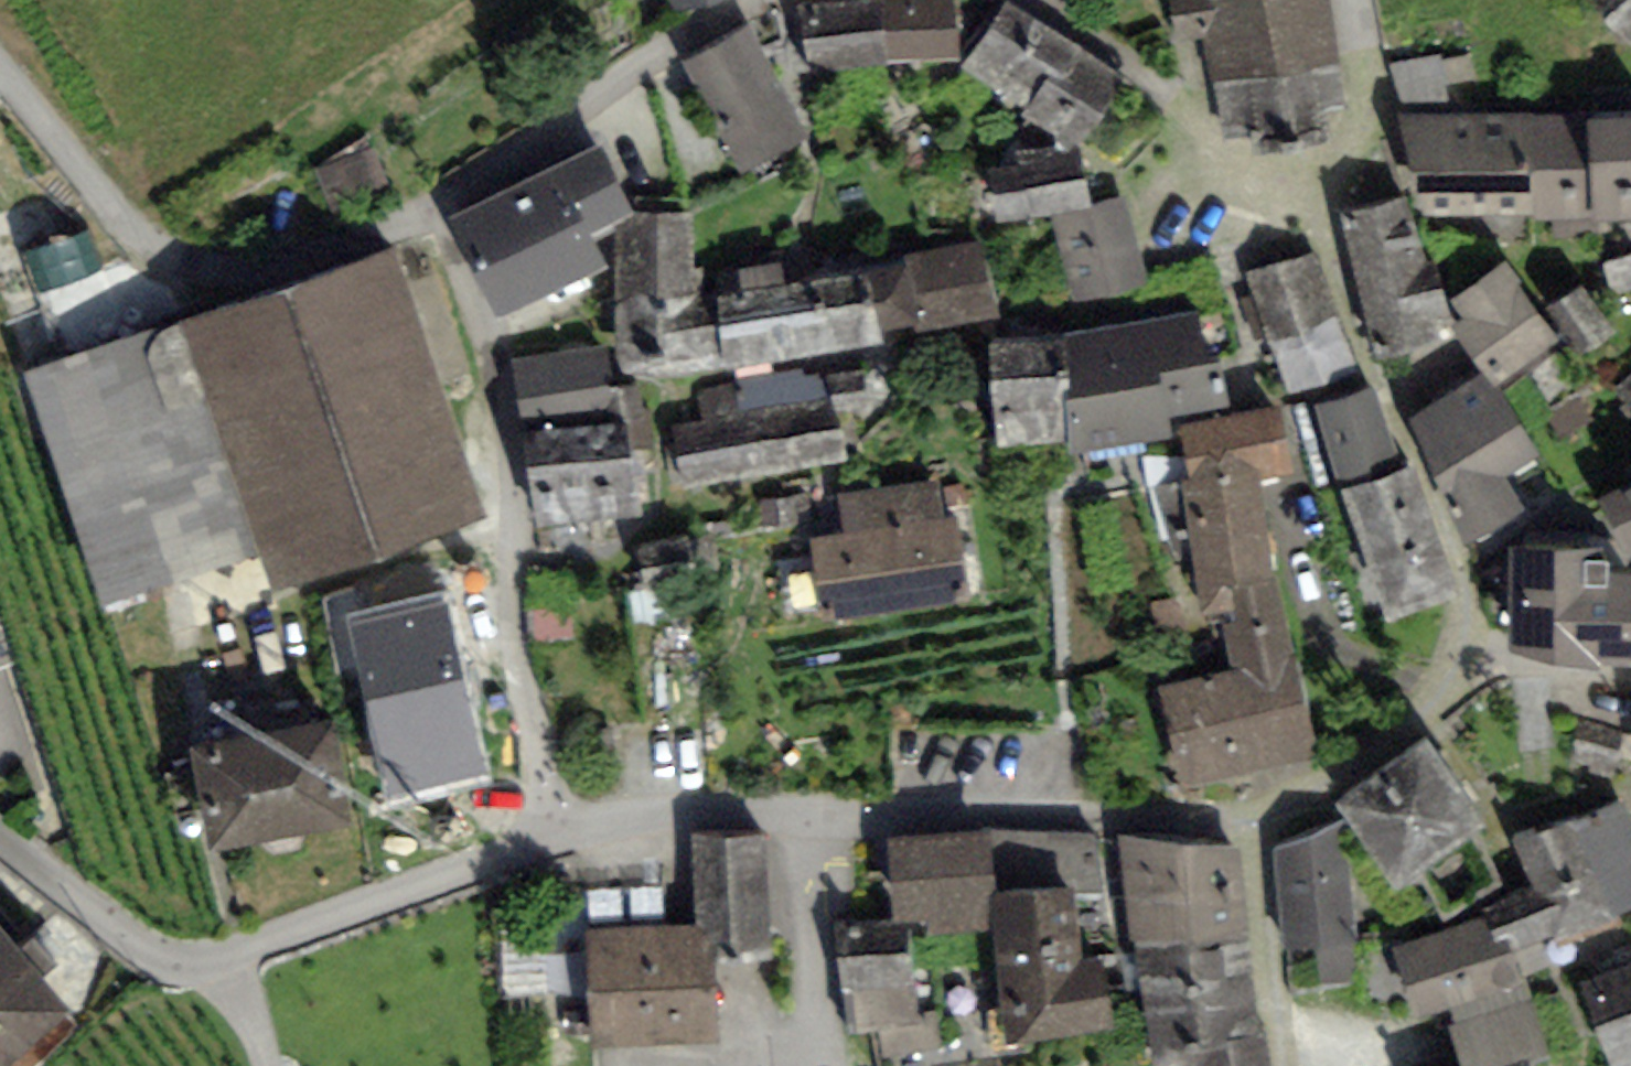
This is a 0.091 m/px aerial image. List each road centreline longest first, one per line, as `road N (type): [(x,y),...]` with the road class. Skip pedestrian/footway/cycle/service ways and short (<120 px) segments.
road 1 (residential): [(549,841),(749,813),(1260,824)]
road 2 (residential): [(438,205),(505,419),(512,593),(549,841)]
road 3 (residential): [(0,830),(149,952),(190,966),(549,841)]
road 4 (residential): [(0,63),(170,274),(218,288),(285,270),(438,205)]
road 5 (residential): [(1324,201),(1367,356),(1463,558),(1465,661)]
road 6 (residential): [(438,205),(669,61),(787,0)]
road 7 (residential): [(1032,0),(1178,100),(1221,154),(1324,201)]
road 8 (residential): [(1465,661),(1419,713),(1260,824)]
road 9 (residential): [(1260,824),(1284,1065)]
road 10 (residential): [(1355,0),(1370,111),(1324,201)]
road 11 (residential): [(1465,661),(1630,670)]

